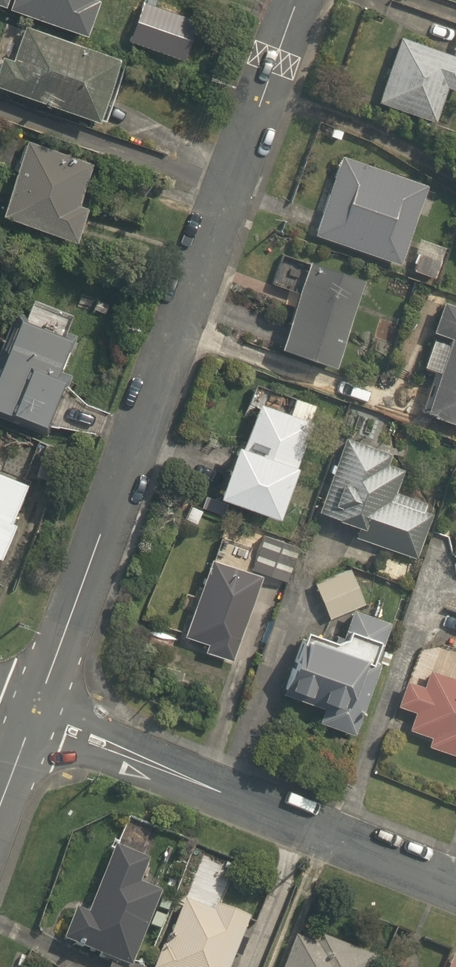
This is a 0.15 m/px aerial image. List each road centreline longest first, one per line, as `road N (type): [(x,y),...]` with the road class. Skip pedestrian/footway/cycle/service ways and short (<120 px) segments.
road 1 (residential): [(36,714),(301,0)]
road 2 (residential): [(36,714),(455,886)]

